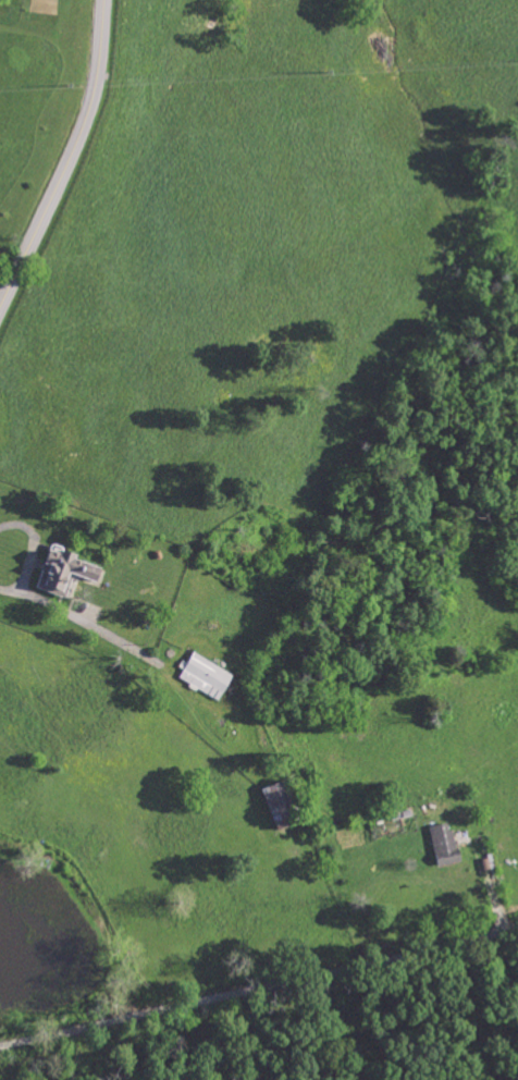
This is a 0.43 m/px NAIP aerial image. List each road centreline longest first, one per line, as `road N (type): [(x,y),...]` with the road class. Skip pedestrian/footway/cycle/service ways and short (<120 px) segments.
road 1 (residential): [(0,1045),(517,927)]
road 2 (tertiary): [(0,306),(91,101),(105,0)]

